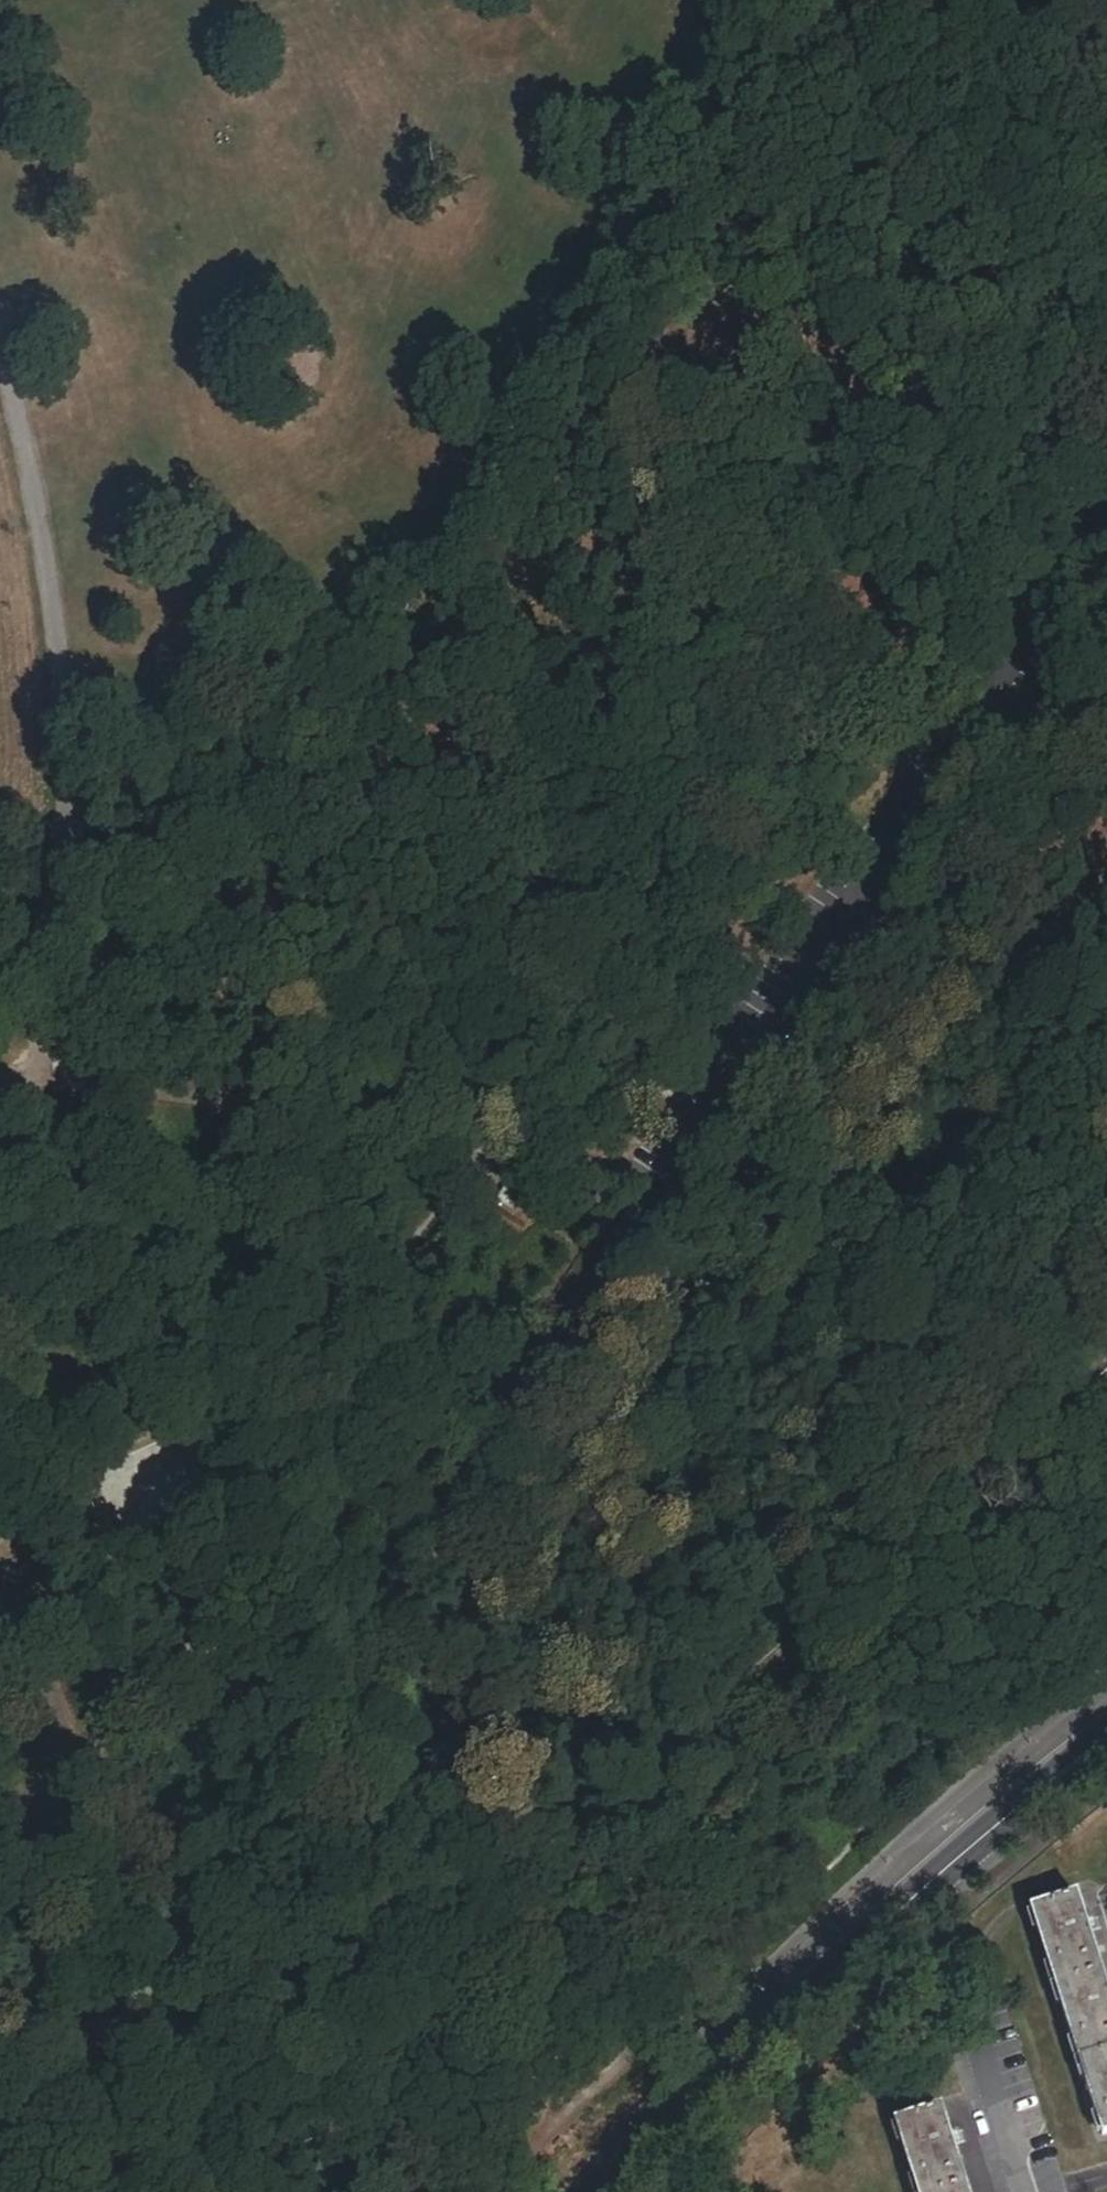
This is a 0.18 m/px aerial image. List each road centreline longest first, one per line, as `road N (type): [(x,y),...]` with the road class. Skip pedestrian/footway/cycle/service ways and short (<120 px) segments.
road 1 (secondary): [(1106,1725),(859,1921),(761,2018),(627,2191)]

